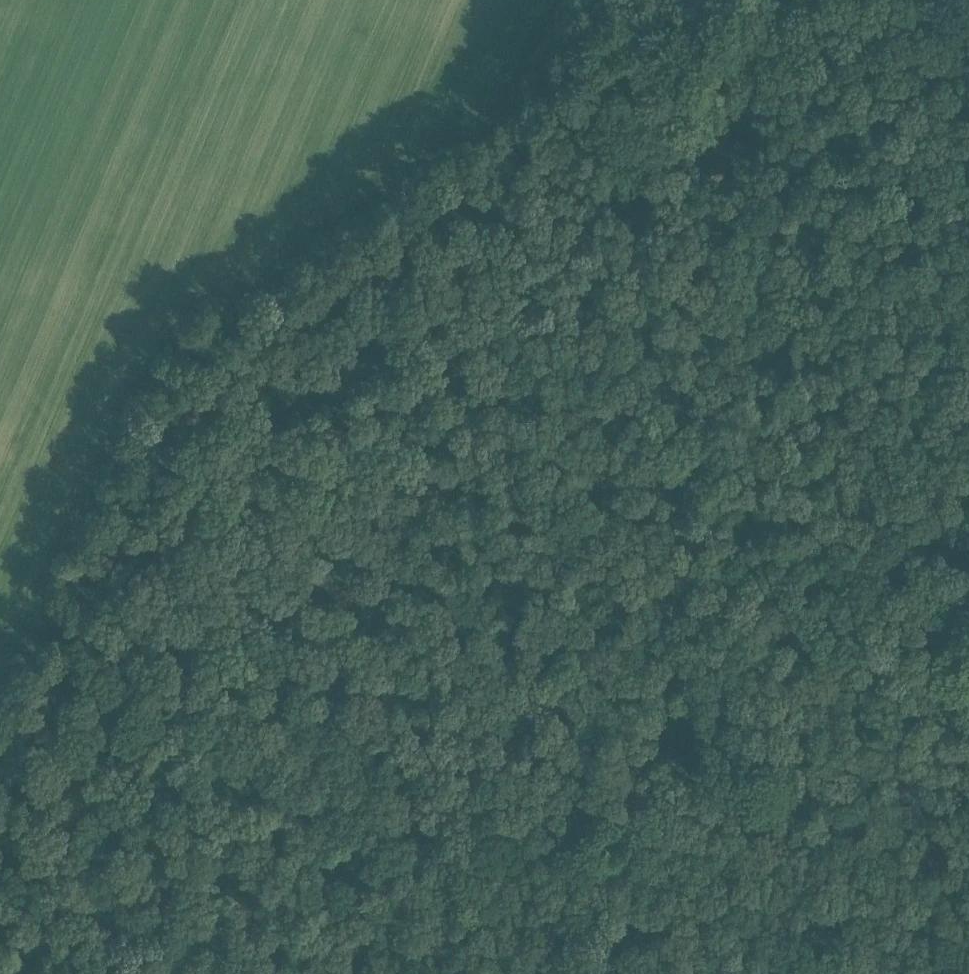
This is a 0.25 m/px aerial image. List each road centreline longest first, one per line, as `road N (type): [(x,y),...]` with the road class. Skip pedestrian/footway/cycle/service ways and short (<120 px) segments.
road 1 (track): [(608,973),(674,631),(672,456),(706,296),(734,0)]

